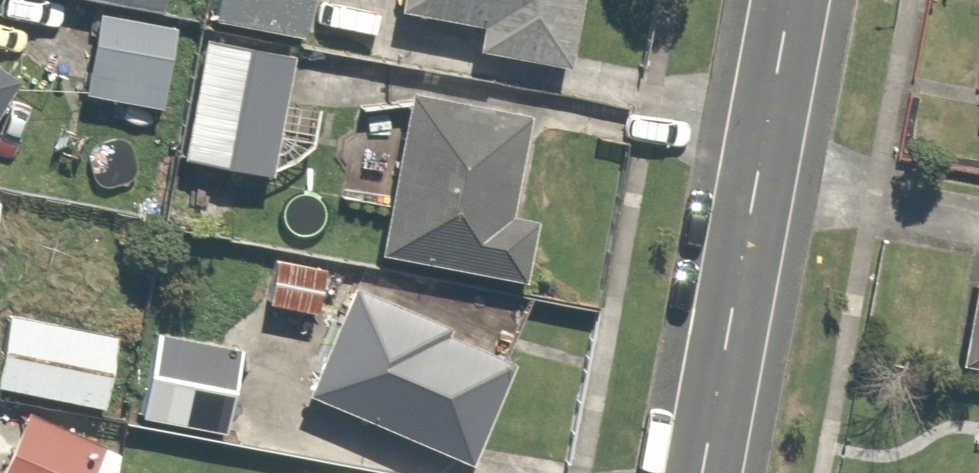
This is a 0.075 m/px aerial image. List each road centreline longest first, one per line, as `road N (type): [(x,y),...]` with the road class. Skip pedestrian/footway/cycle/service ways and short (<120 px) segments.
road 1 (residential): [(797,0),(711,472)]

